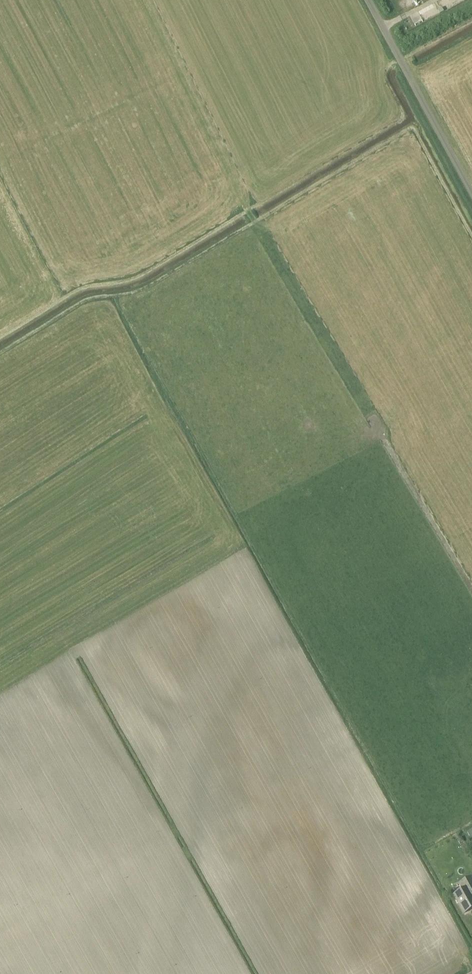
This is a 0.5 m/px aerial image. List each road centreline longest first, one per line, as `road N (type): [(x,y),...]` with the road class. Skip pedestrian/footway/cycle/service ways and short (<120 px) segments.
road 1 (unclassified): [(471,192),(369,0)]

